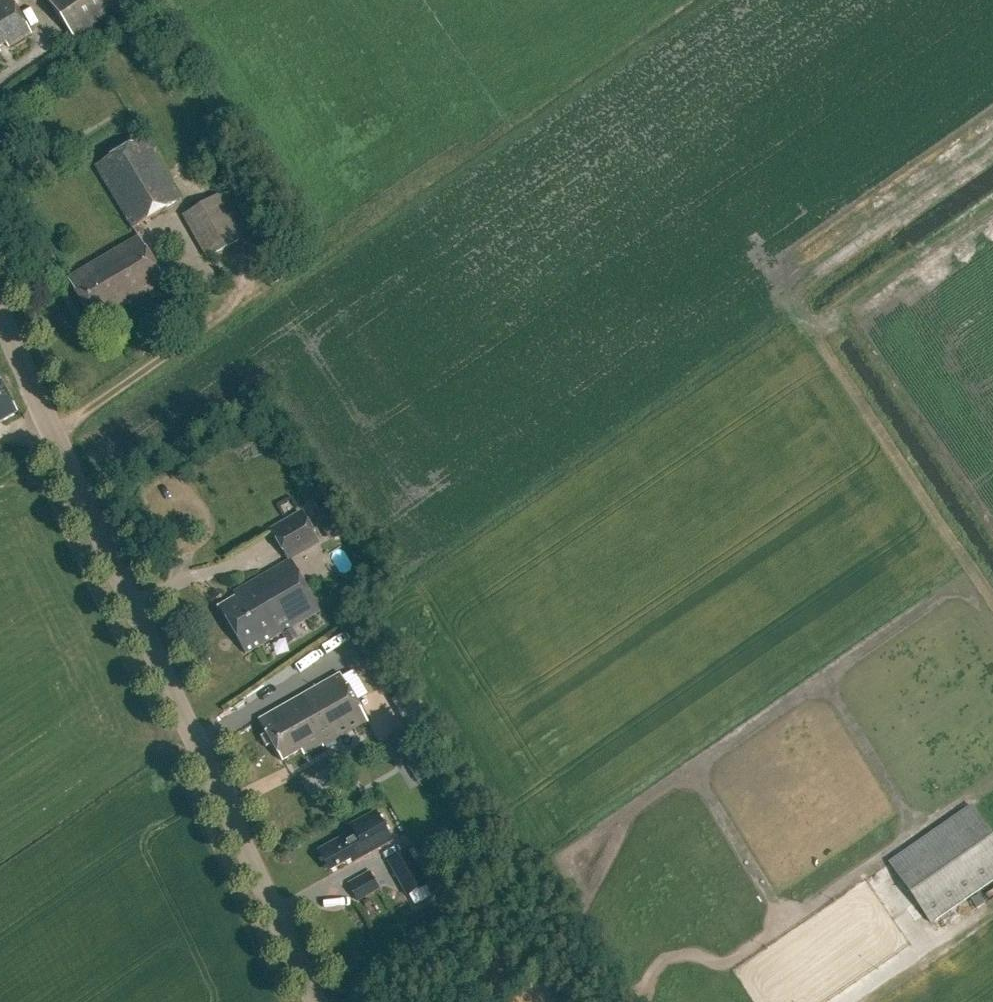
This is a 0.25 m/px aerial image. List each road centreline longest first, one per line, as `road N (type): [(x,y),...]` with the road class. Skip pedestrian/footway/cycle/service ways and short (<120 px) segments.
road 1 (tertiary): [(317,1001),(0,317)]
road 2 (track): [(992,159),(790,304),(992,592)]
road 3 (track): [(841,309),(992,531)]
road 4 (track): [(236,269),(236,305),(51,428)]
road 5 (track): [(807,330),(992,202)]
road 6 (track): [(848,1001),(992,906)]

